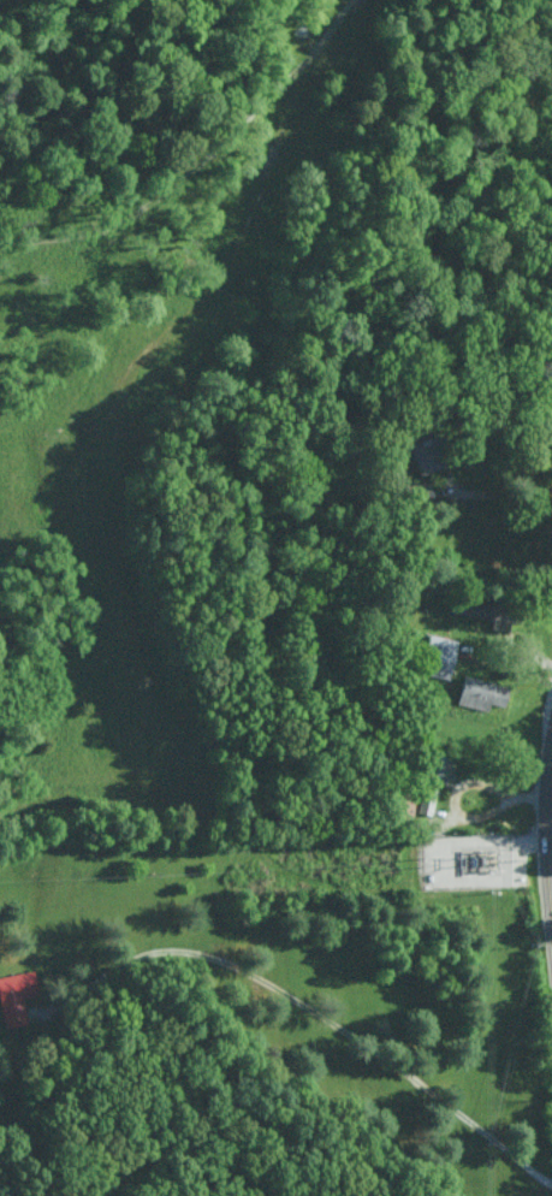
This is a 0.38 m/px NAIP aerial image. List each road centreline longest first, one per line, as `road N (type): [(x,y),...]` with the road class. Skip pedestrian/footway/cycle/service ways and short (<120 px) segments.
road 1 (primary): [(551,793),(545,839),(551,918)]

